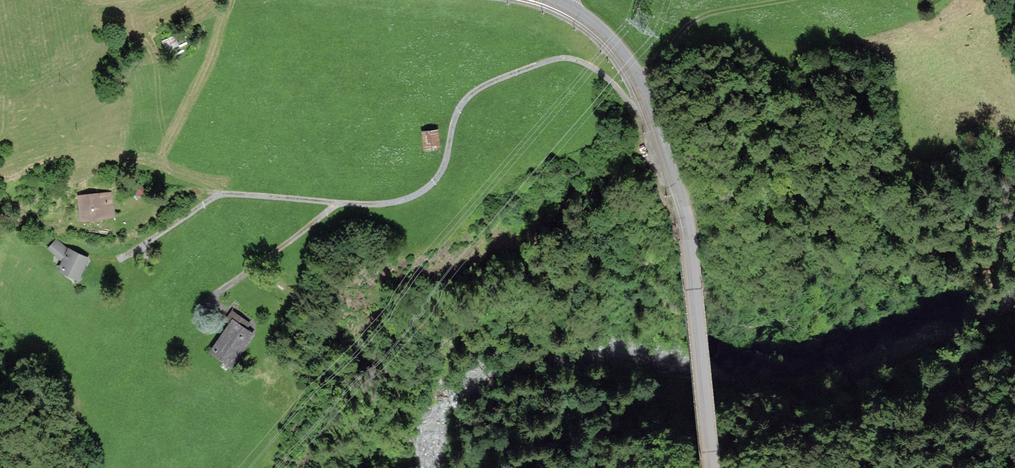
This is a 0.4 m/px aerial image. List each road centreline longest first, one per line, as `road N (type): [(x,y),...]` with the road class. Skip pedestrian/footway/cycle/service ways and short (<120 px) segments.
road 1 (track): [(649,101),(631,104),(583,62),(547,62),(471,94),(456,114),(440,174),(397,203),(159,188)]
road 2 (tertiary): [(559,0),(605,31),(631,62),(684,196),(712,467)]
road 3 (track): [(785,0),(699,18),(641,81)]
road 4 (track): [(339,203),(215,295)]

